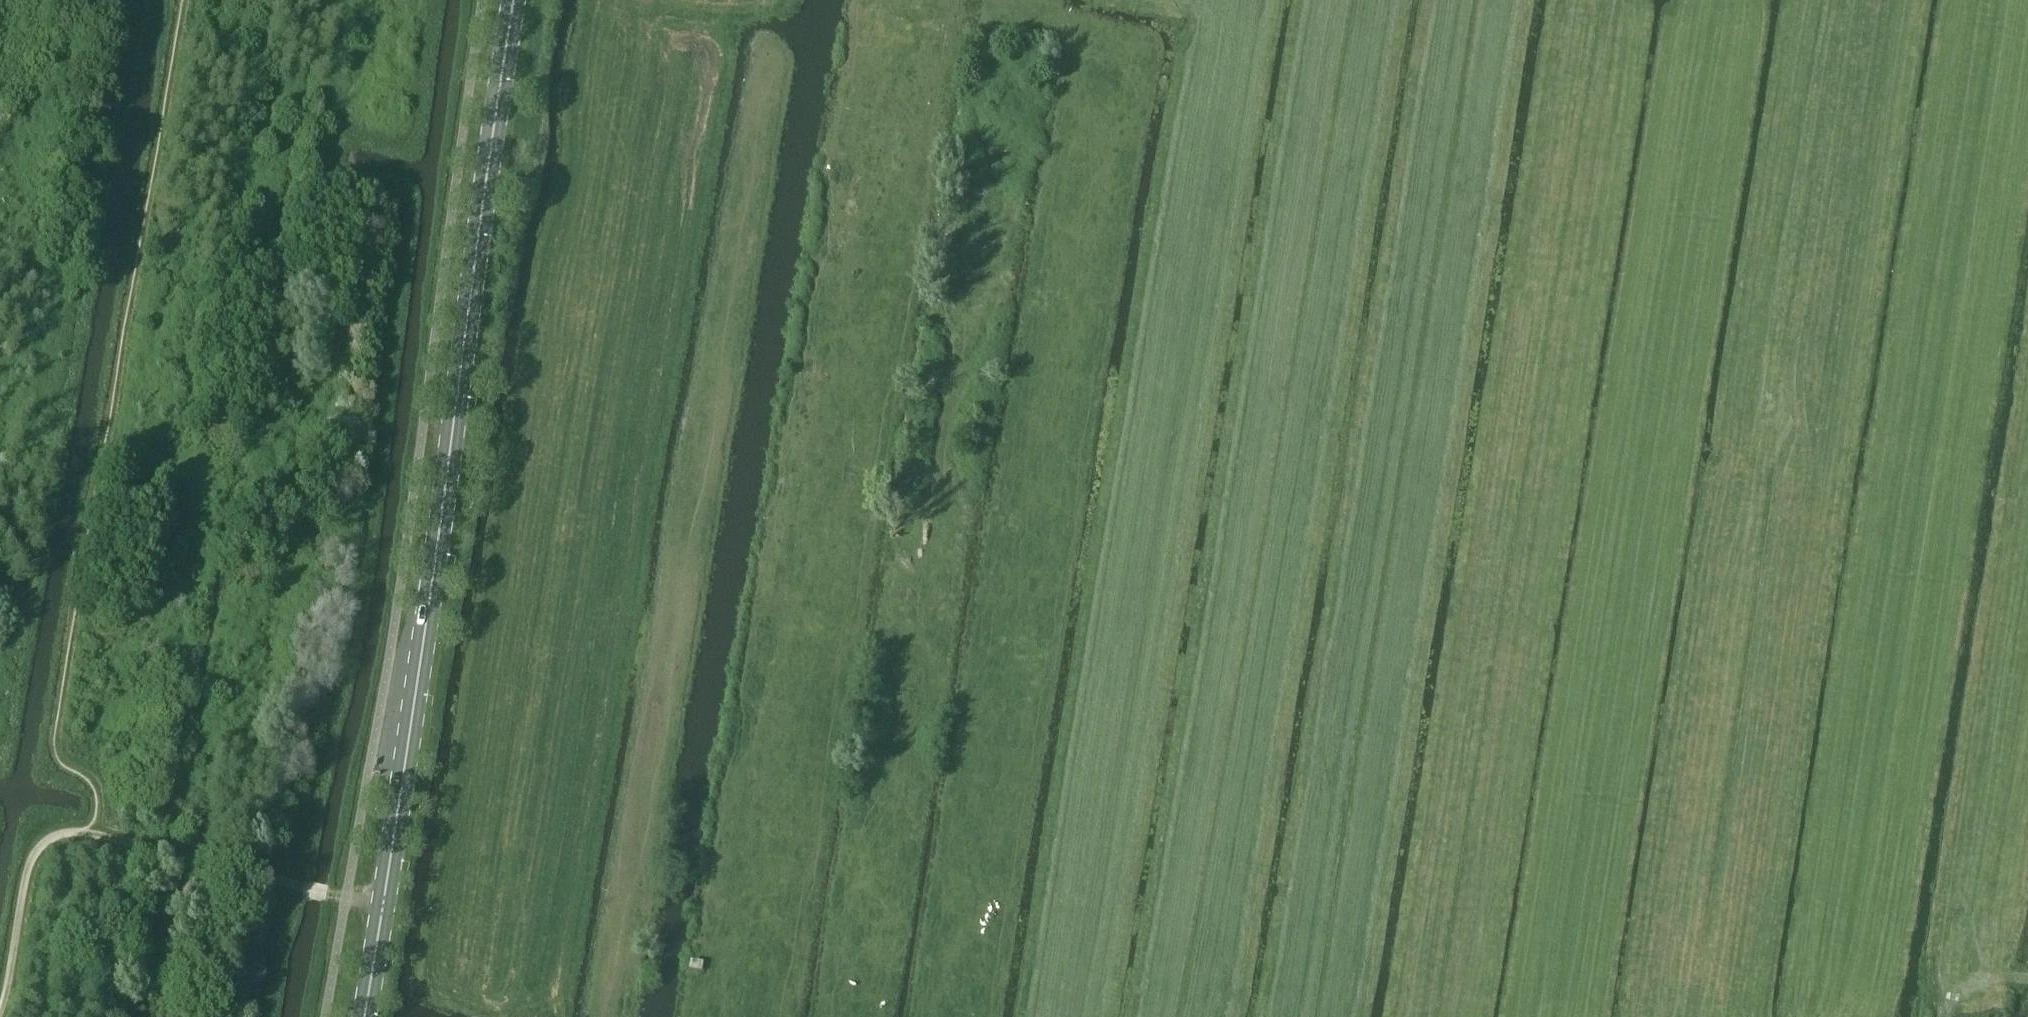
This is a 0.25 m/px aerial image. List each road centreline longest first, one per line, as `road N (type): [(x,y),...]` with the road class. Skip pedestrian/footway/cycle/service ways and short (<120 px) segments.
road 1 (secondary): [(364,1016),(513,0)]
road 2 (track): [(1946,1016),(1963,966),(2027,595)]

